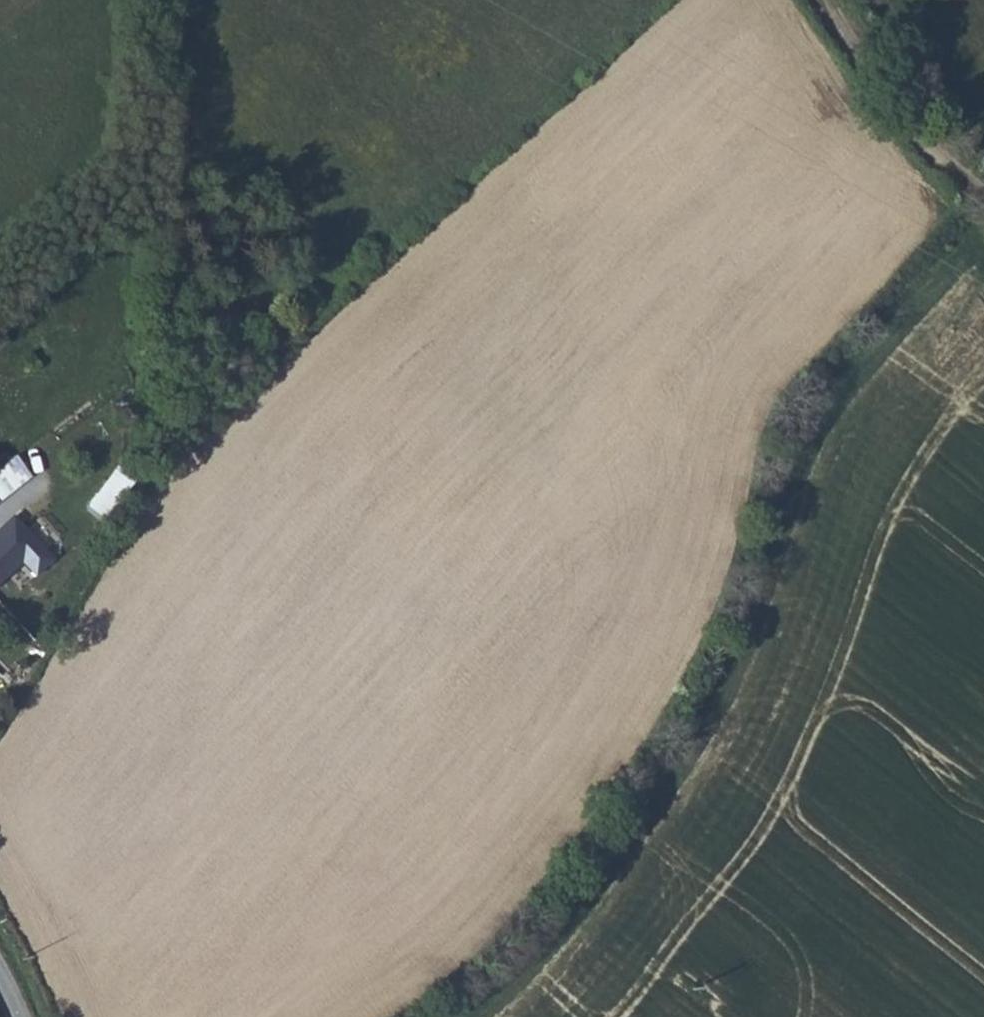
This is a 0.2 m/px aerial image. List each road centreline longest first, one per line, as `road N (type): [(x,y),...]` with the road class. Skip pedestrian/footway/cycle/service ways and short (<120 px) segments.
road 1 (track): [(838,0),(919,126),(983,198)]

